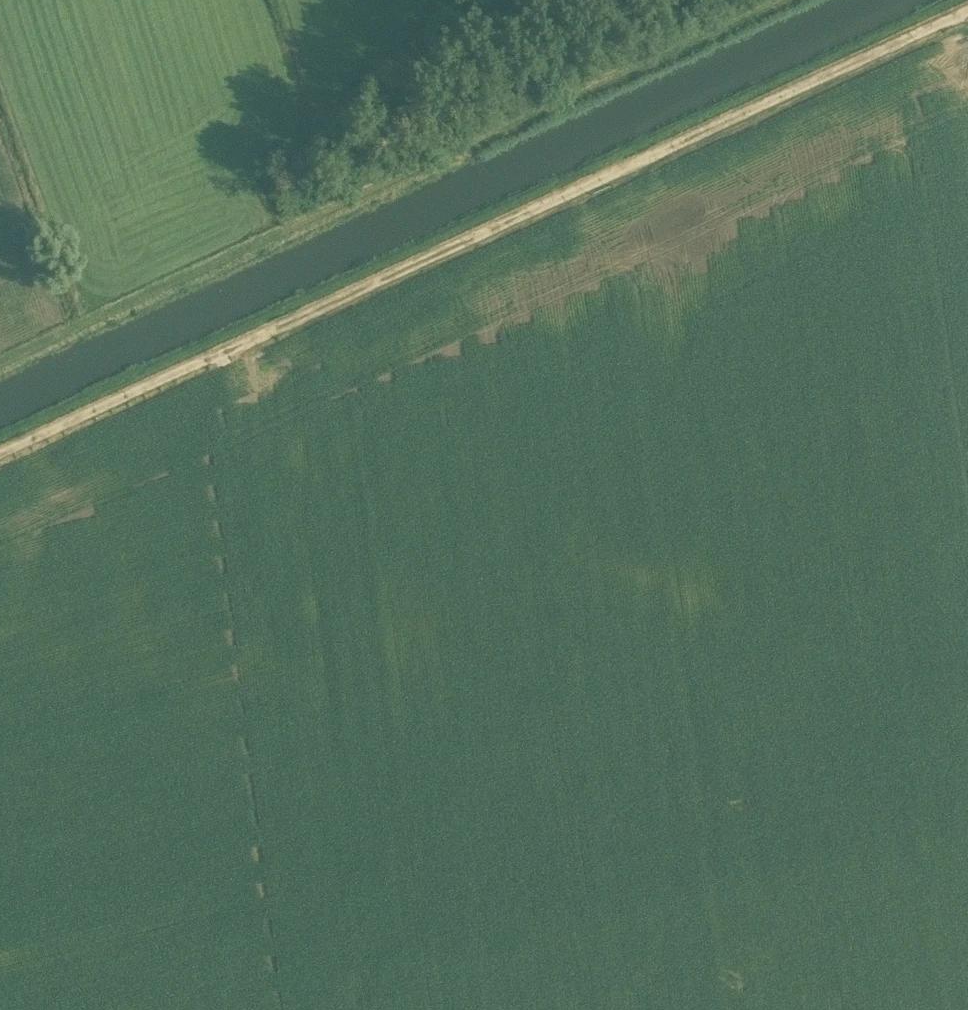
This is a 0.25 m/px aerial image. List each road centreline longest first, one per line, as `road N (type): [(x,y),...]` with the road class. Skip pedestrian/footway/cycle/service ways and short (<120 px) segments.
road 1 (track): [(0,452),(967,6)]
road 2 (track): [(788,0),(0,365)]

